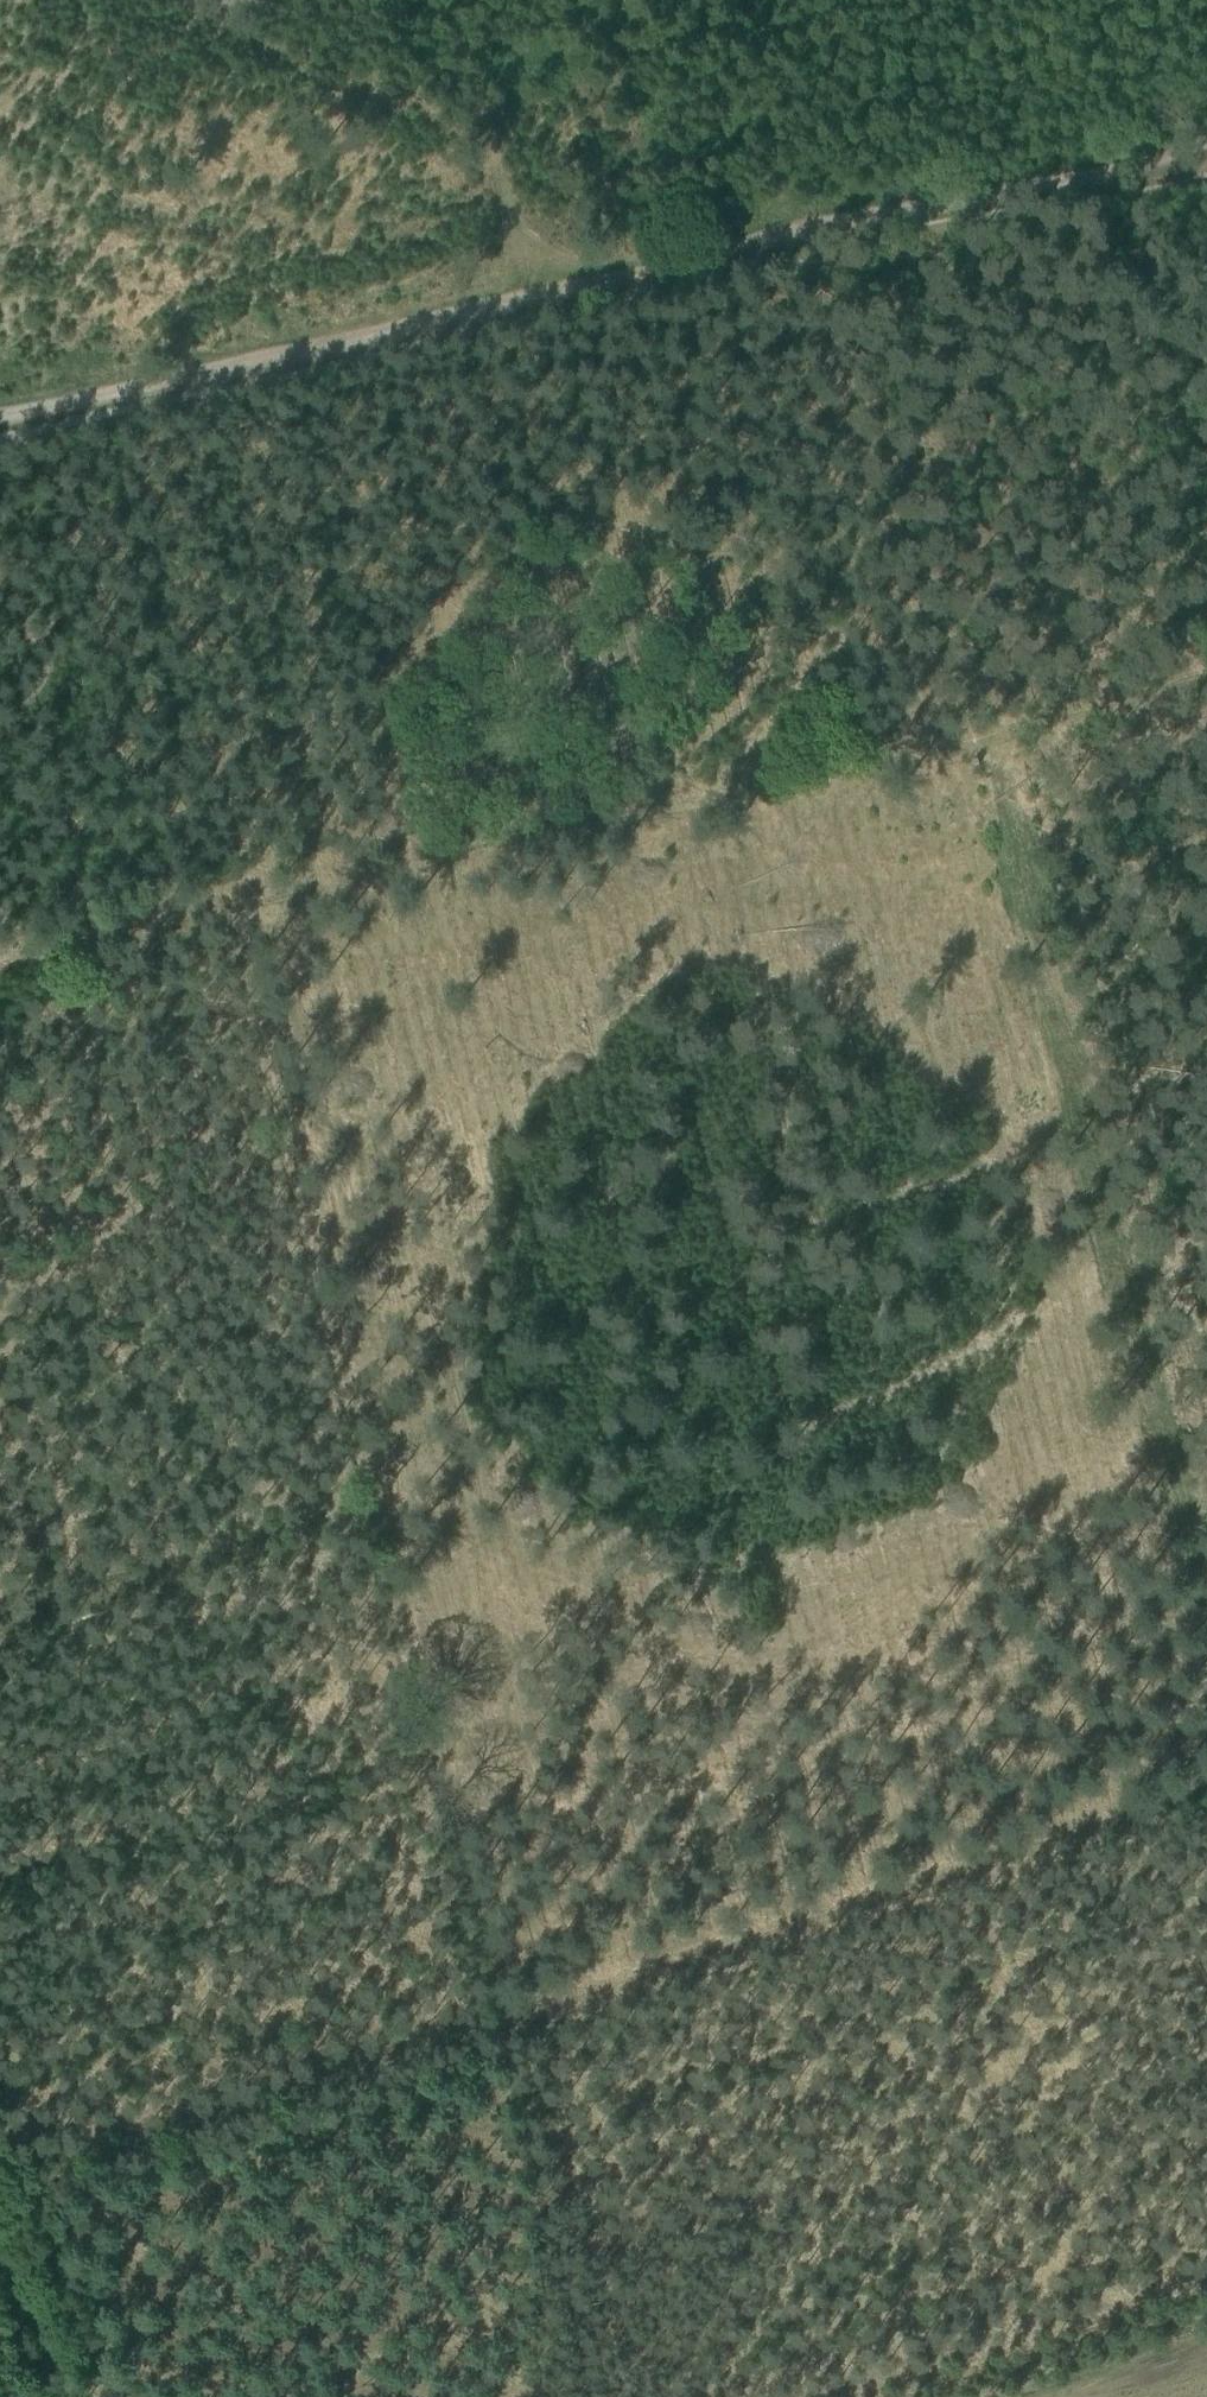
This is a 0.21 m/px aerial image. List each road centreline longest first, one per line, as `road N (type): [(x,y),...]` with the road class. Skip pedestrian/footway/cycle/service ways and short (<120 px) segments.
road 1 (track): [(0,418),(1206,141)]
road 2 (track): [(1056,2396),(1206,2350)]

